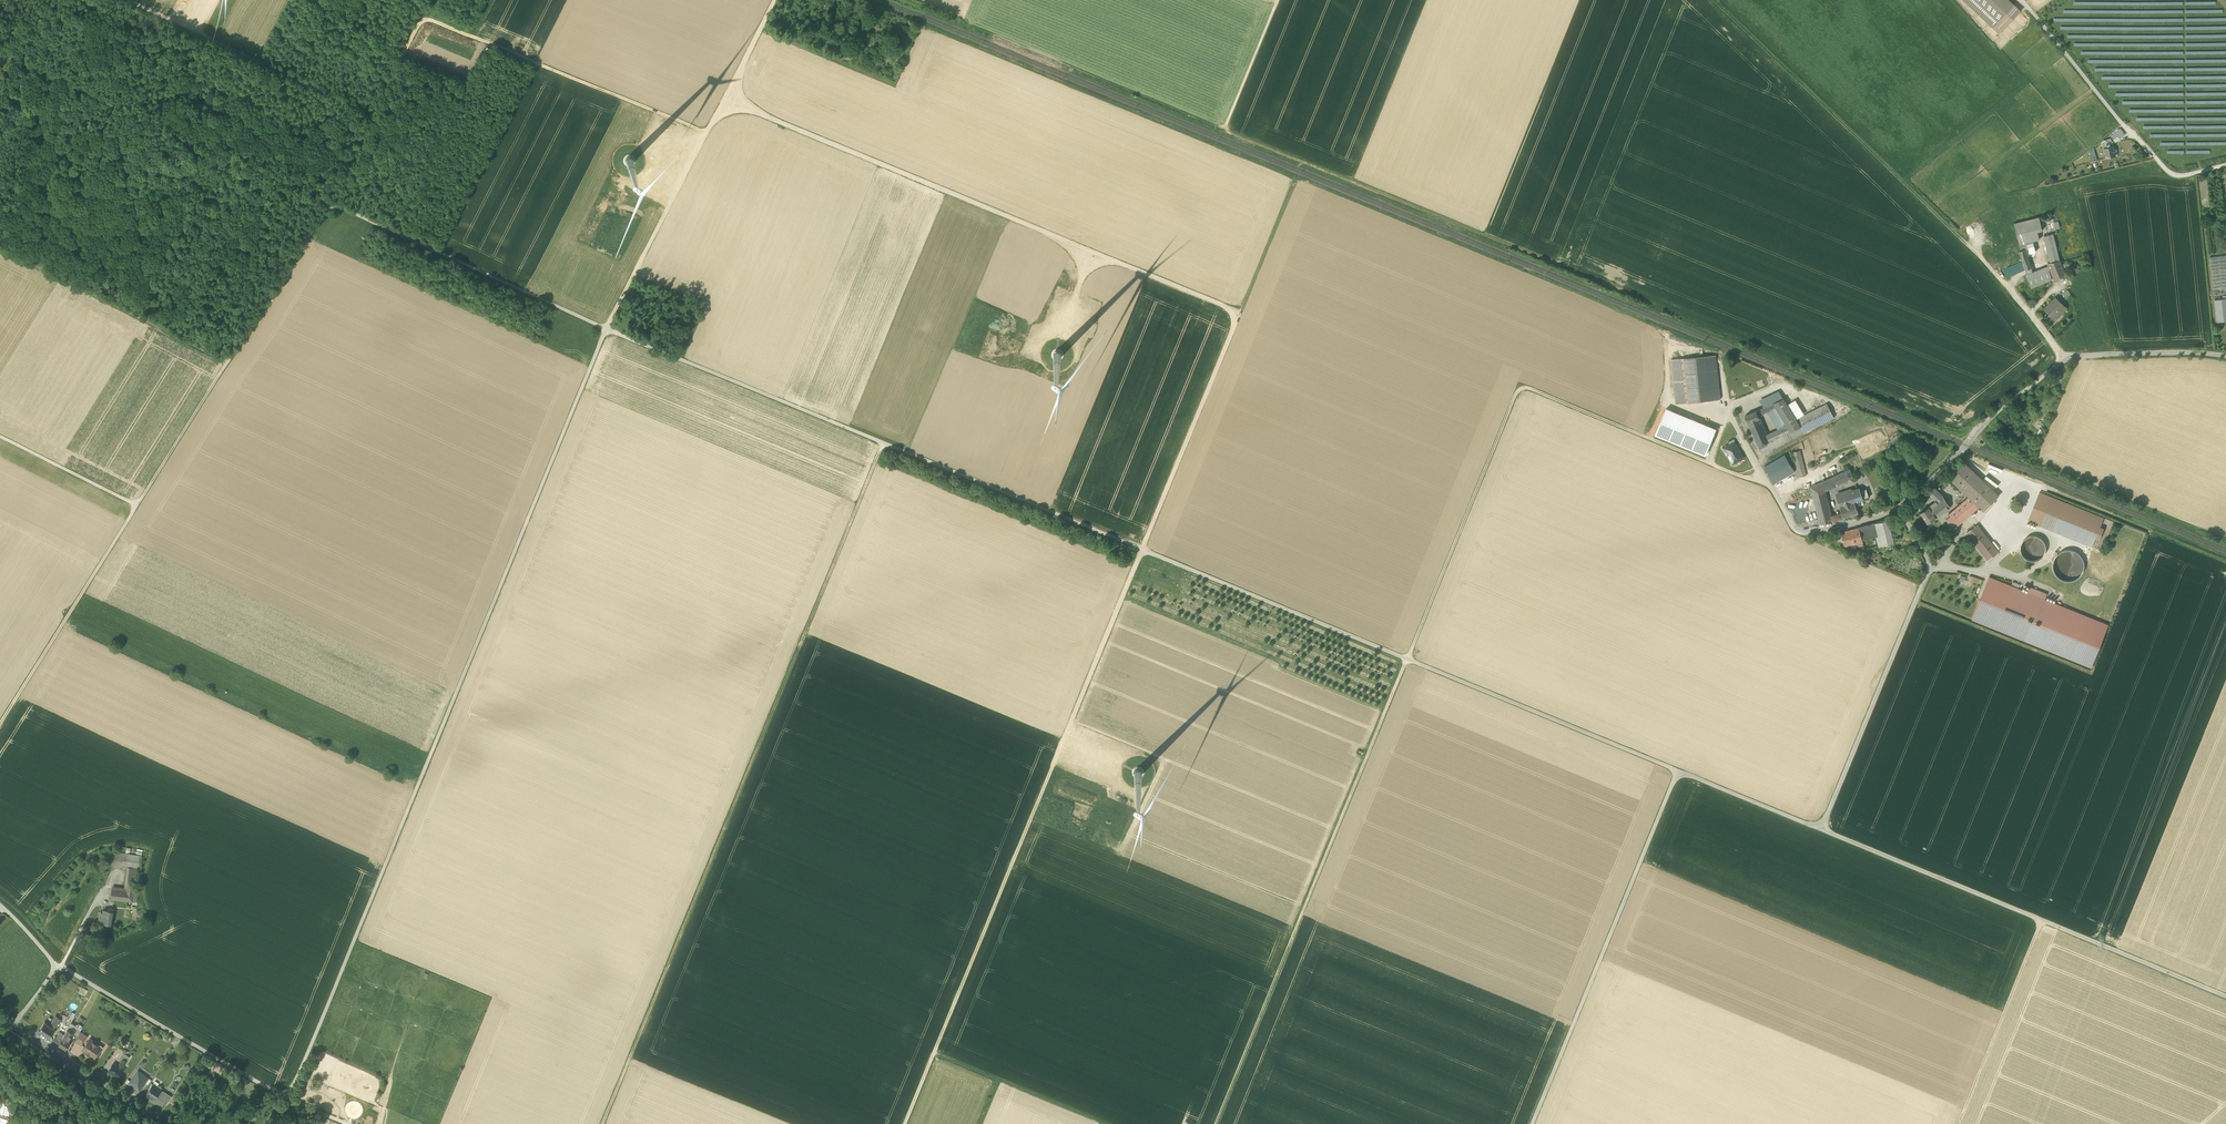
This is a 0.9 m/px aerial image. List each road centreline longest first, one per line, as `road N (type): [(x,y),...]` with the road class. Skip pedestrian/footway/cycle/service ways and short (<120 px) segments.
road 1 (track): [(2225,995),(606,328),(0,51)]
road 2 (unclassified): [(288,1100),(606,328),(773,0)]
road 3 (track): [(1216,1123),(1520,385),(1768,483)]
road 4 (track): [(1240,312),(905,1123)]
road 5 (track): [(603,1123),(883,442)]
road 6 (track): [(724,99),(1240,312)]
road 7 (track): [(1277,0),(1225,127),(1556,263)]
road 8 (track): [(372,114),(423,16),(707,132)]
road 9 (track): [(1717,0),(2002,278)]
road 10 (track): [(1532,1123),(1678,771)]
road 11 (residential): [(1901,507),(1929,567),(1821,829)]
road 12 (track): [(0,436),(138,505),(228,361)]
road 13 (track): [(372,114),(328,201),(228,361)]
road 14 (unclassified): [(1725,372),(1736,427),(1799,533),(1901,507)]
road 15 (track): [(372,114),(124,0)]
road 16 (track): [(60,966),(288,1100)]
road 17 (track): [(138,505),(0,724)]
road 18 (track): [(0,247),(228,361)]
road 19 (residential): [(2066,358),(1982,425),(1901,507)]
road 20 (track): [(1958,1123),(2042,920)]
road 21 (track): [(1107,1123),(934,1053)]
road 22 (track): [(2225,562),(2055,492)]
road 23 (secondary): [(14,1025),(165,1123)]
road 24 (residential): [(2225,355),(2066,358)]
road 25 (track): [(1240,312),(1294,178)]

